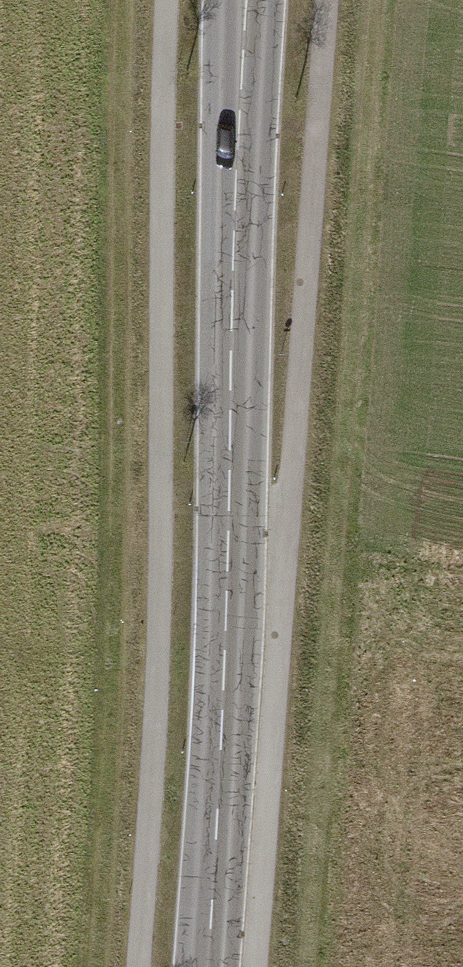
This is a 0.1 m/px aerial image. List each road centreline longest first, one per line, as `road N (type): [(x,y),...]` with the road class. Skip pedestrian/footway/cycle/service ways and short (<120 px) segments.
road 1 (track): [(308,966),(371,0)]
road 2 (primary): [(244,0),(229,556),(208,966)]
road 3 (track): [(129,0),(118,541),(97,966)]

